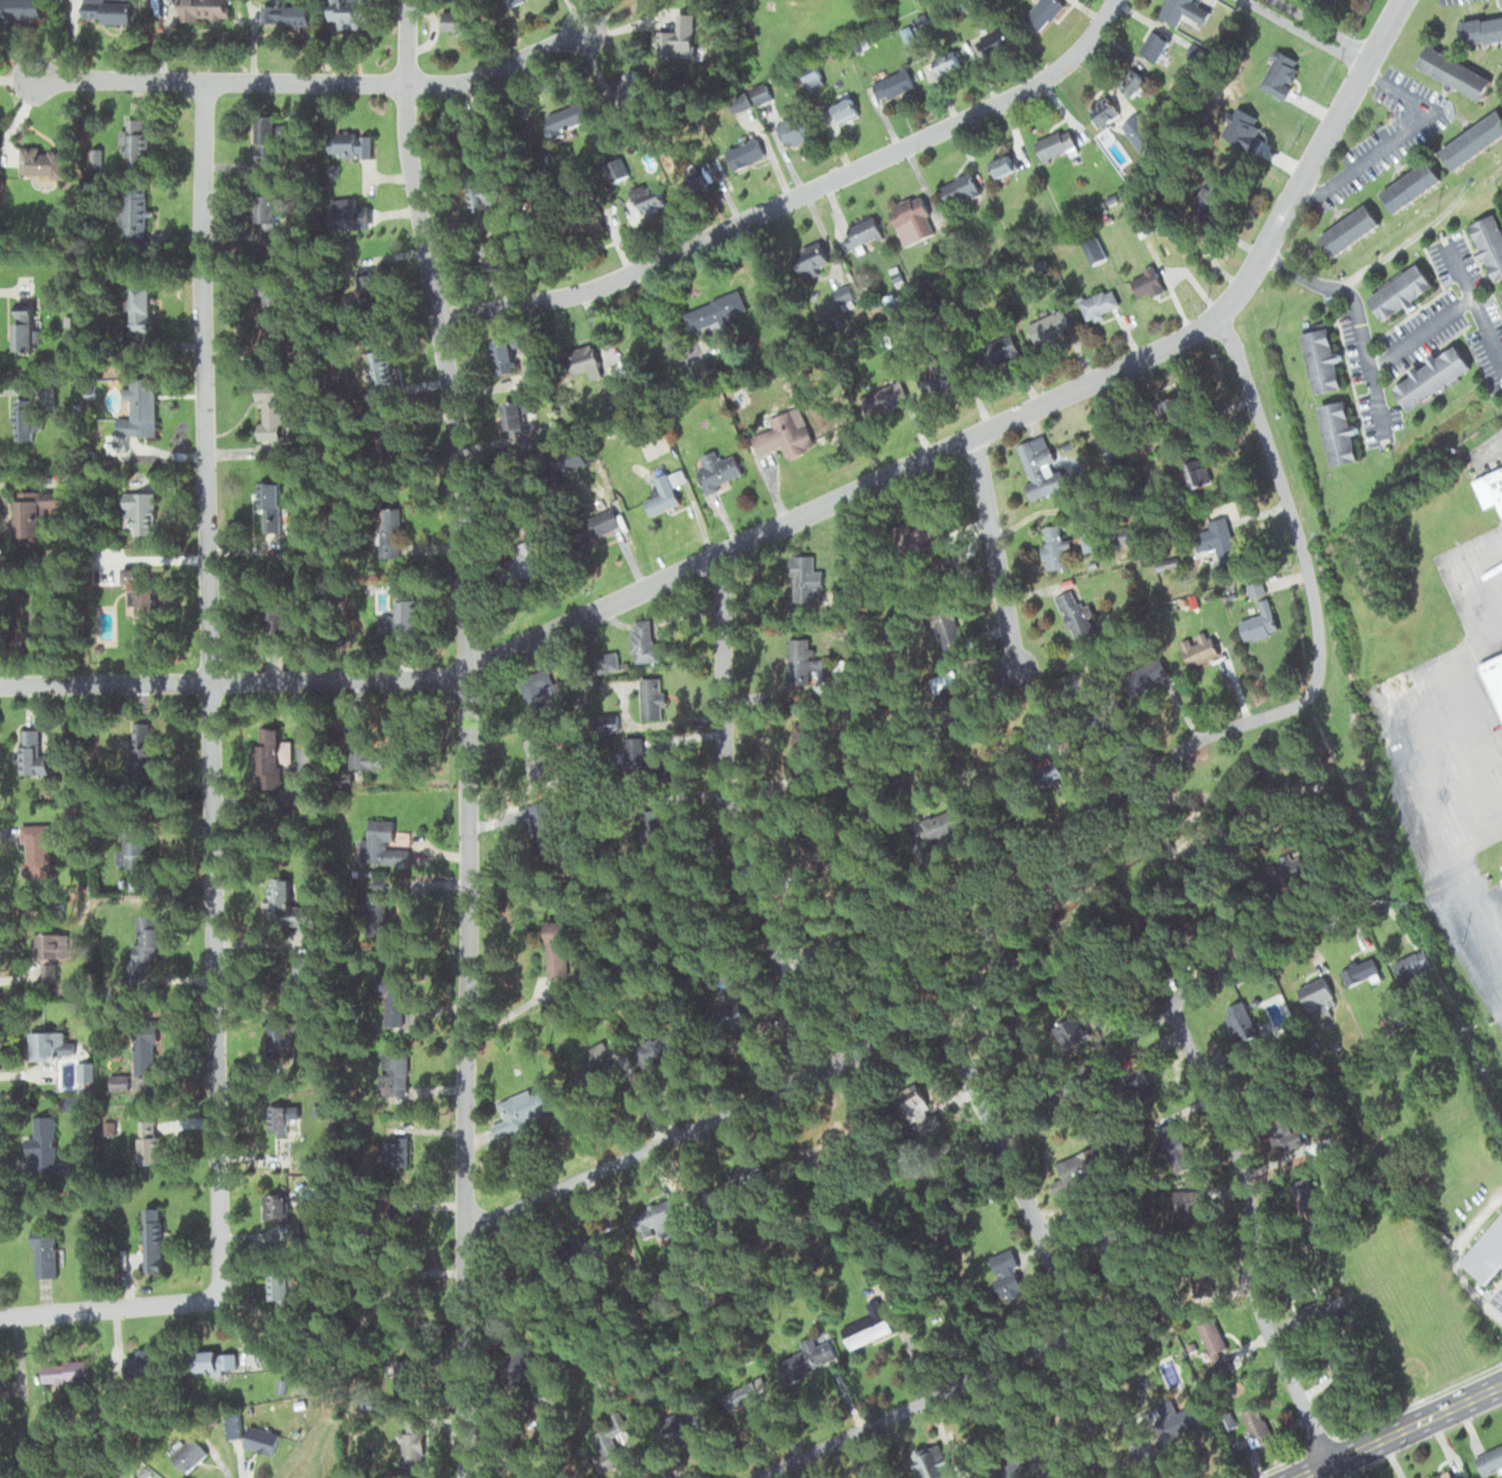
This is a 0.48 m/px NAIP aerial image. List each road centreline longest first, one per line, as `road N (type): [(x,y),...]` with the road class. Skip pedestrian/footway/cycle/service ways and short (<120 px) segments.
road 1 (residential): [(468,1477),(466,529),(414,204),(409,0)]
road 2 (residential): [(0,683),(467,676),(1217,323)]
road 3 (residential): [(205,82),(218,1297)]
road 4 (residential): [(435,314),(580,293),(1039,80),(1096,25),(1110,0)]
road 5 (residential): [(1402,0),(1217,323),(1235,350),(1303,559),(1318,671)]
road 6 (residential): [(789,966),(1087,830),(1190,741),(1300,701),(1318,671)]
road 7 (residential): [(27,80),(477,82),(582,23)]
road 8 (residential): [(816,1072),(789,966),(731,858),(718,553)]
road 9 (residential): [(467,1226),(934,1022)]
road 10 (residential): [(1149,1477),(953,1031),(934,1022)]
road 11 (residential): [(1329,1464),(1254,1298),(1232,1146),(1166,1010)]
road 12 (residential): [(1002,1146),(1194,985),(1385,903)]
road 13 (residential): [(772,1477),(1087,1344)]
road 14 (residential): [(1017,667),(974,440)]
road 15 (secondary): [(1301,1477),(1501,1383)]
road 16 (residential): [(218,1297),(0,1315)]
road 17 (residential): [(1365,68),(1252,0)]

